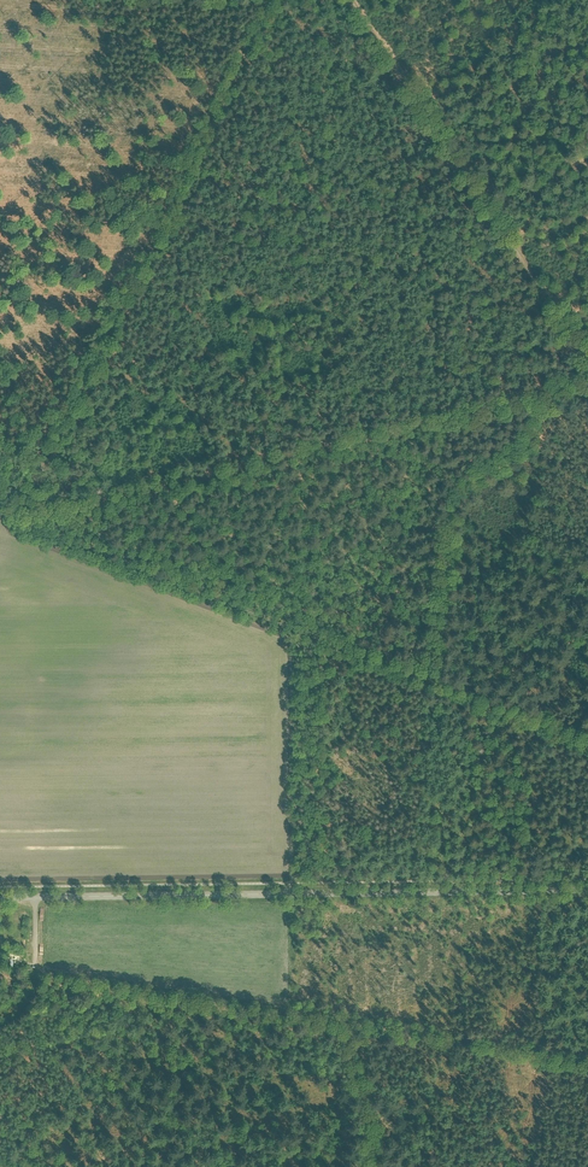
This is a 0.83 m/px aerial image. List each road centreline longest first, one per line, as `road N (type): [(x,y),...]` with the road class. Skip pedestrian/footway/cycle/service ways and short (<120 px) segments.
road 1 (track): [(587,1060),(45,972),(35,964)]
road 2 (tertiary): [(587,889),(36,897)]
road 3 (track): [(42,465),(272,0)]
road 4 (track): [(15,523),(455,416)]
road 5 (track): [(346,0),(587,362)]
road 6 (track): [(185,589),(587,742)]
road 7 (track): [(0,364),(42,465),(15,523),(185,589)]
road 8 (track): [(420,677),(445,504),(513,449),(563,388)]
road 9 (track): [(347,1021),(371,1152)]

